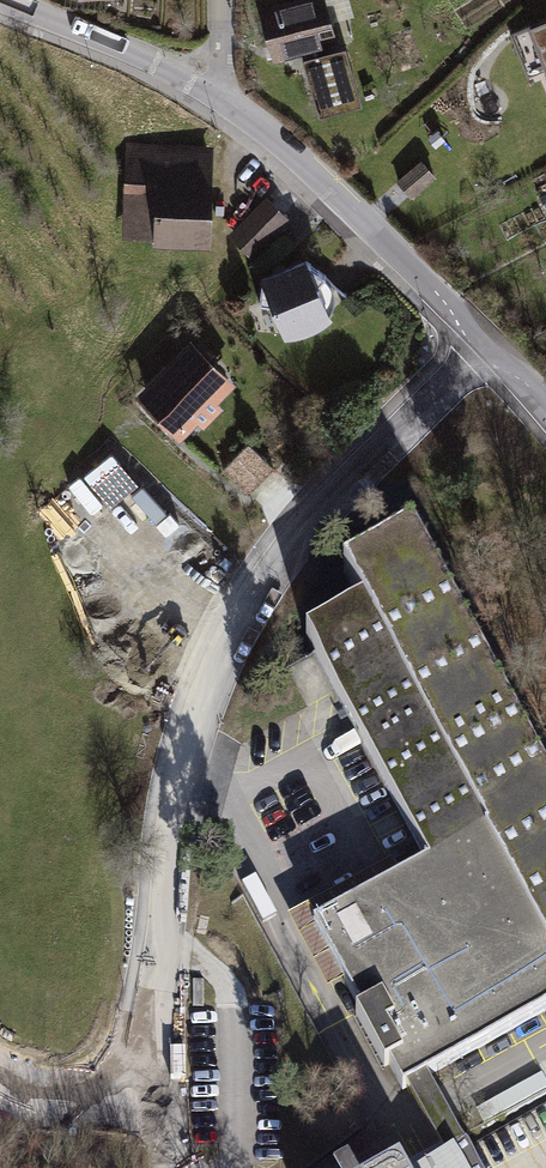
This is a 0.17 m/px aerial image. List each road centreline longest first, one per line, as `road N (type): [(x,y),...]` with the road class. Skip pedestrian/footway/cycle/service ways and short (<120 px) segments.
road 1 (residential): [(132,1078),(146,1050),(171,773),(218,641),(288,531),(471,349)]
road 2 (residential): [(471,349),(443,298),(268,131),(216,95)]
road 3 (residential): [(216,95),(3,0)]
road 4 (residential): [(0,1090),(56,1108),(97,1103),(132,1078)]

